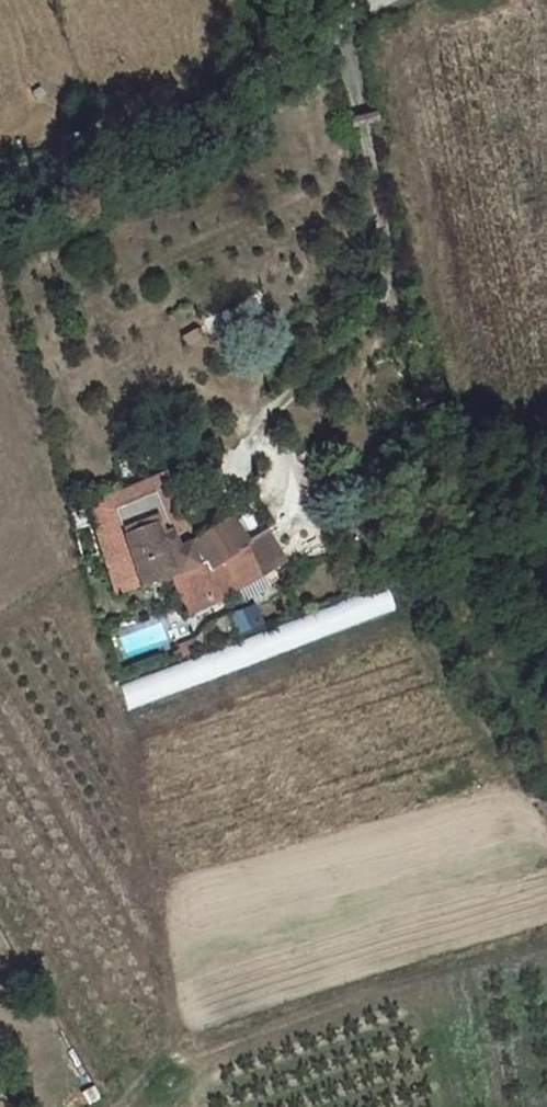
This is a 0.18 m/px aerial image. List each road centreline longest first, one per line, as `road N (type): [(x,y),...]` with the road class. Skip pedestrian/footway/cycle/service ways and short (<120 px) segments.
road 1 (unclassified): [(0,168),(168,114),(387,0)]

